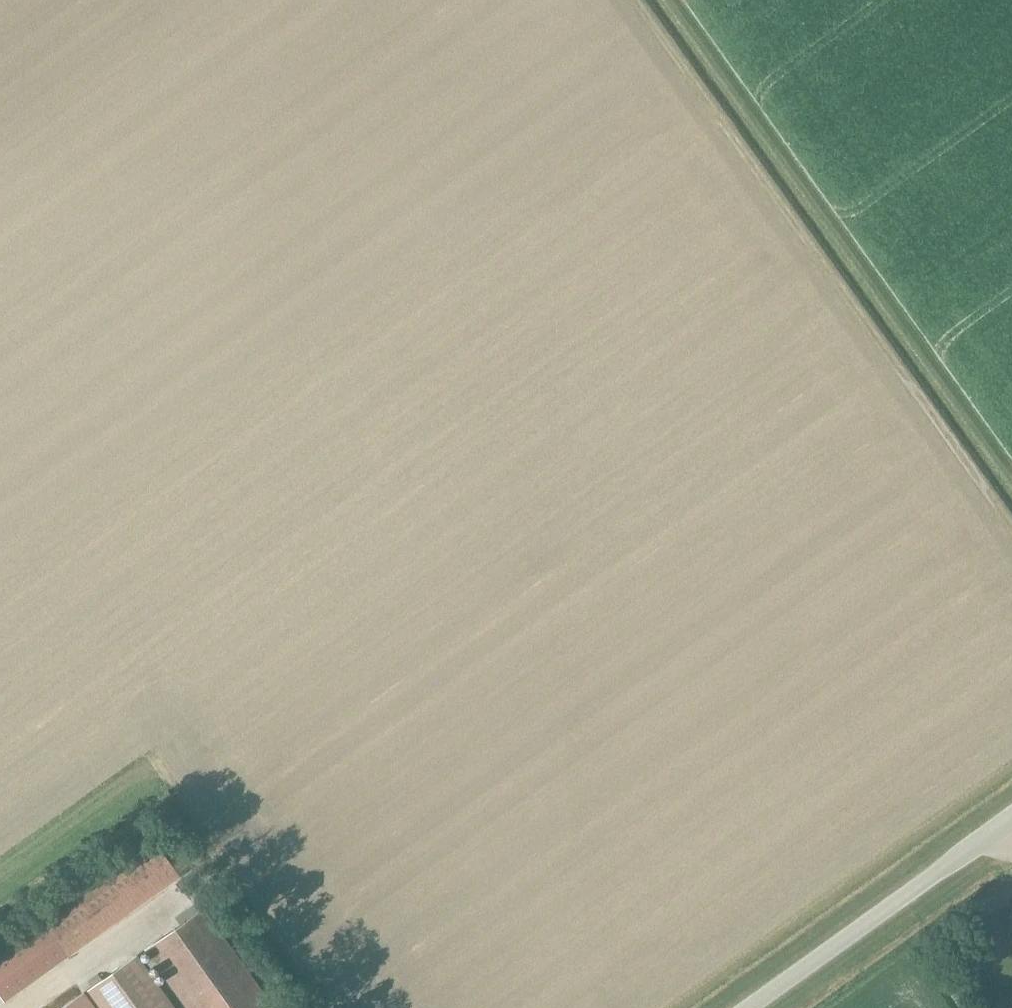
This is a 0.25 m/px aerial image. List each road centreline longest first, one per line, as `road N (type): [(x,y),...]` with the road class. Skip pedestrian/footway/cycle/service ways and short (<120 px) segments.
road 1 (unclassified): [(750,1007),(1011,820)]

